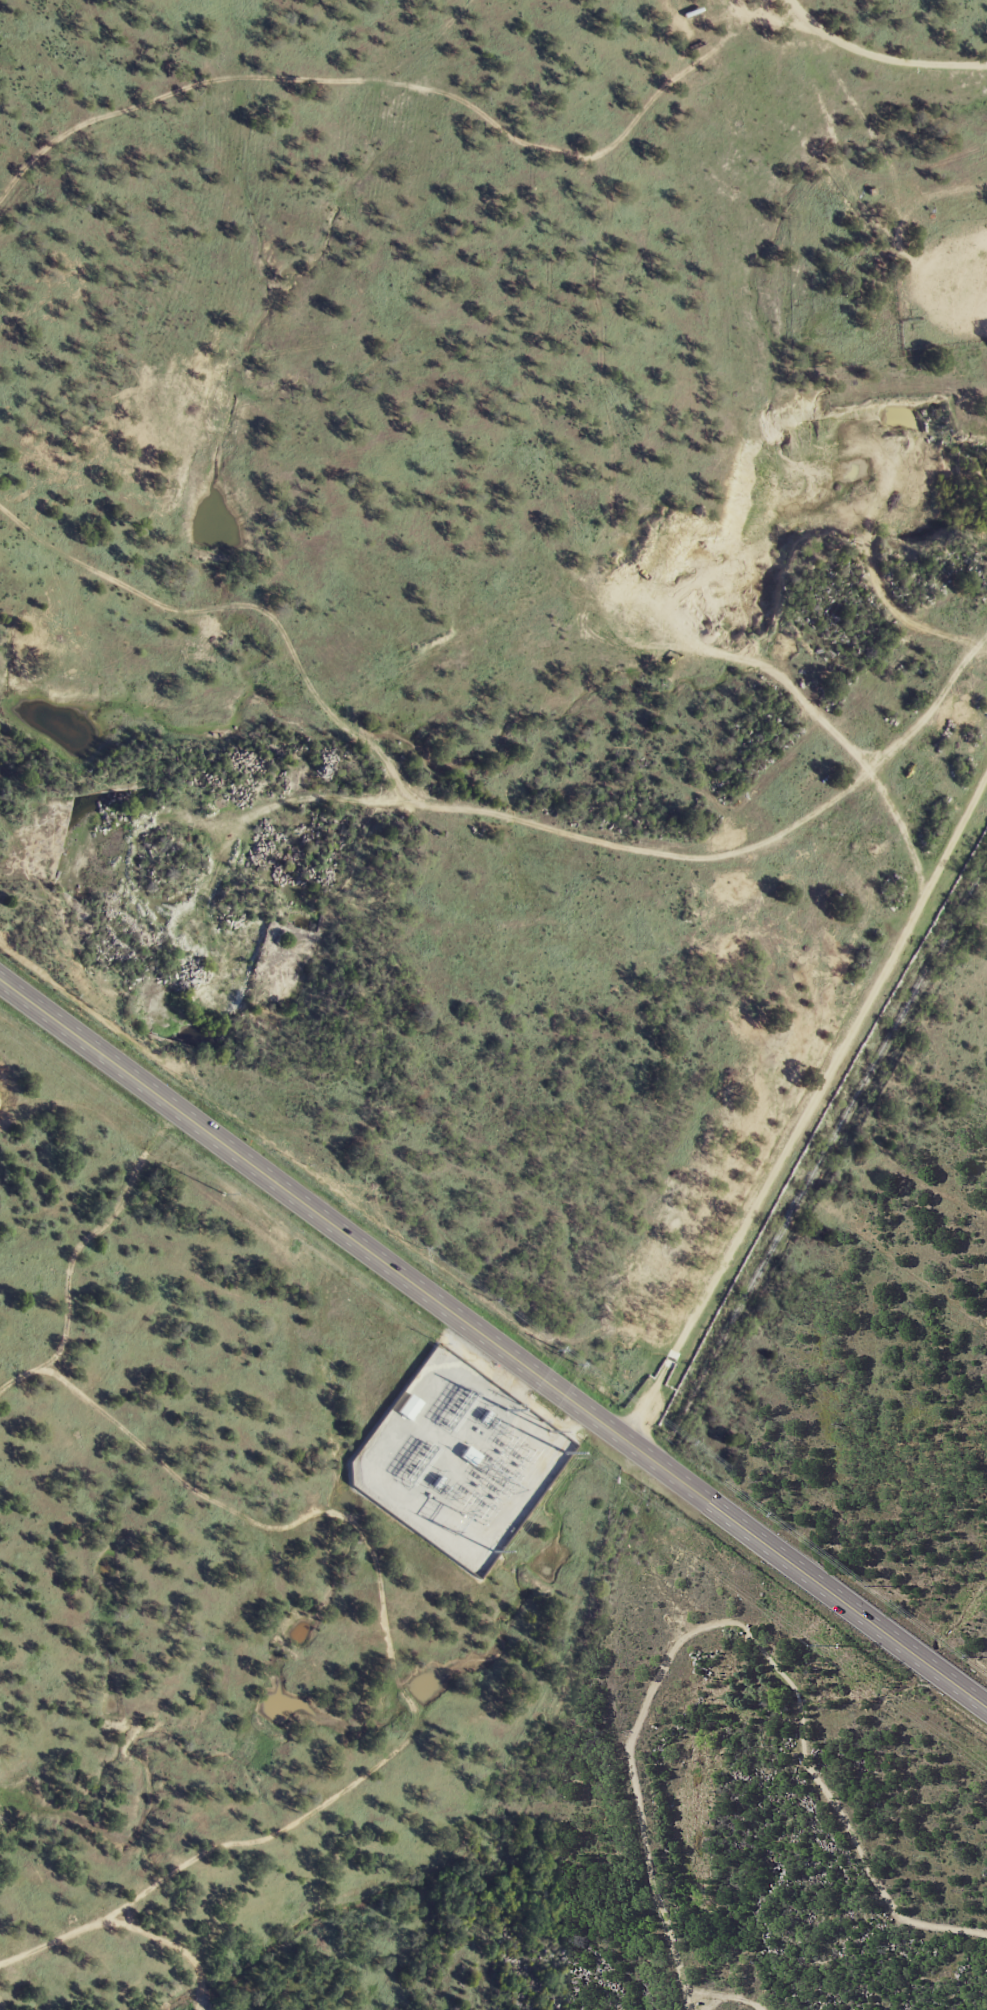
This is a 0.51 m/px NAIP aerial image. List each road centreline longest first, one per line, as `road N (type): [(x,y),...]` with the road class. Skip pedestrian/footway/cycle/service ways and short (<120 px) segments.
road 1 (secondary): [(986,1708),(0,981)]
road 2 (track): [(725,0),(910,64),(986,66)]

